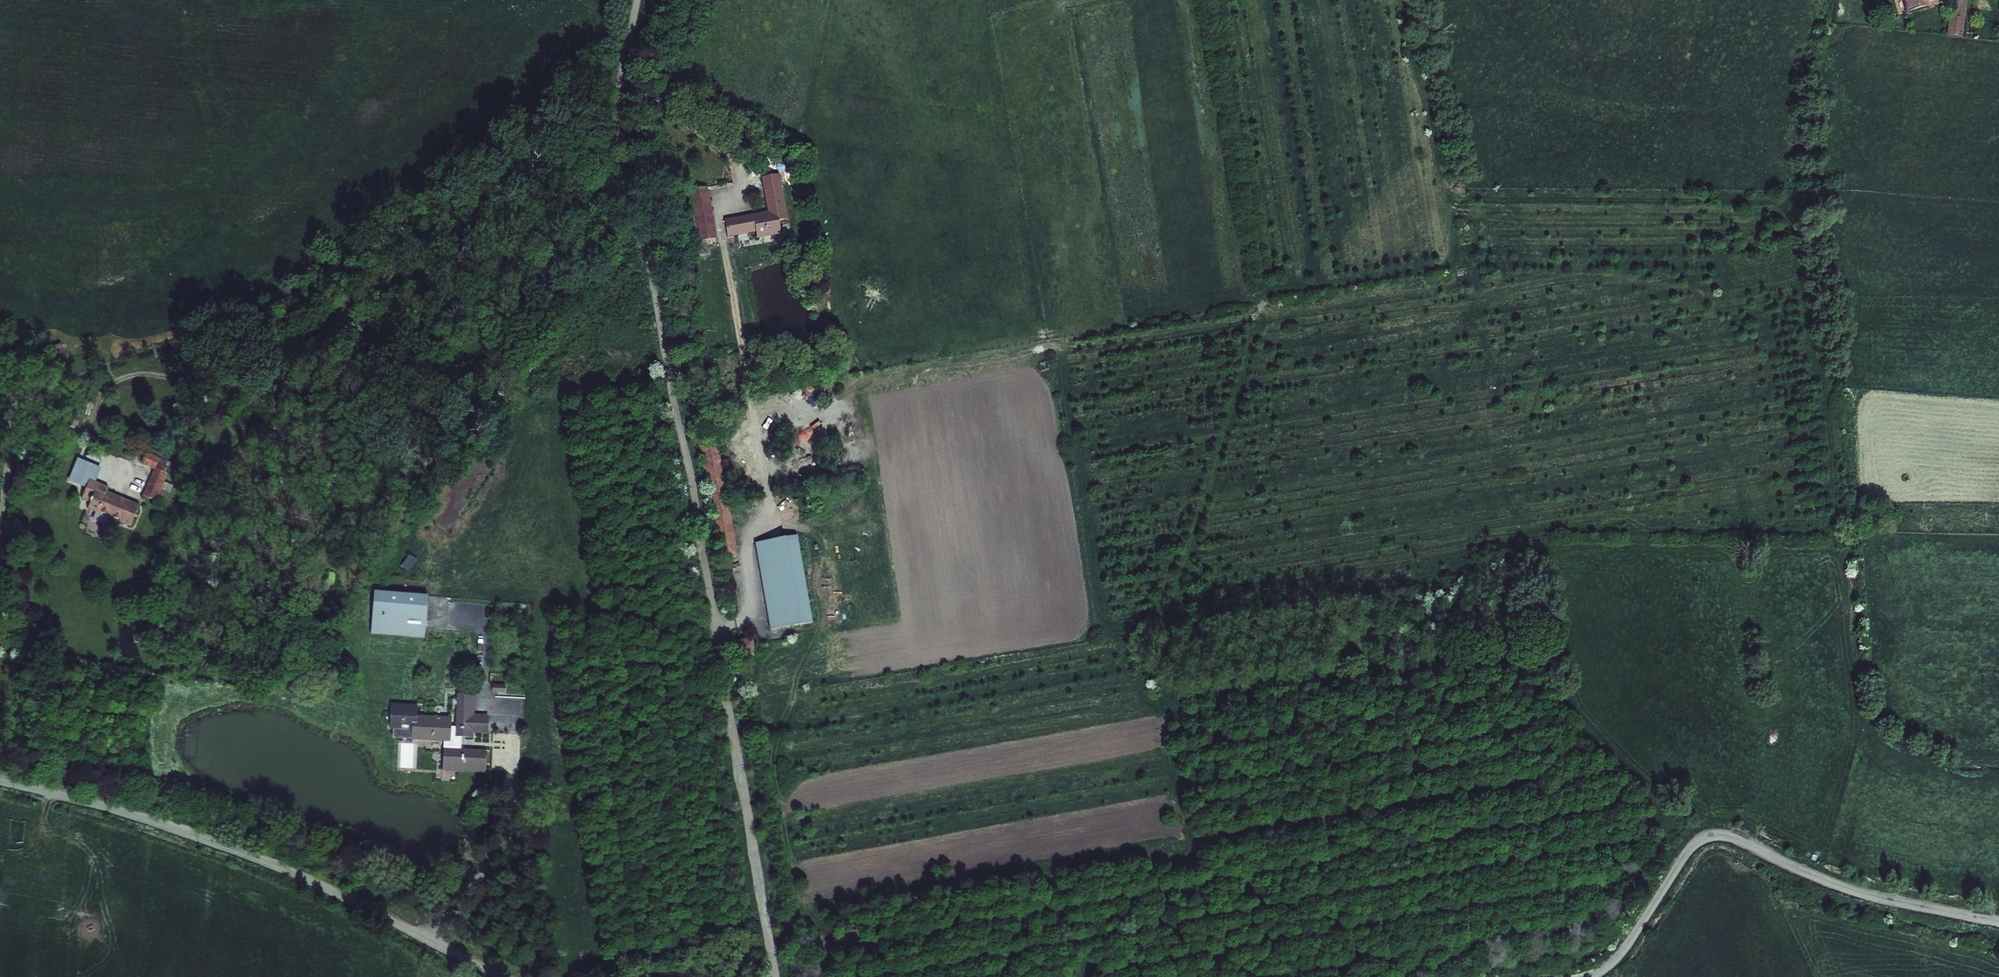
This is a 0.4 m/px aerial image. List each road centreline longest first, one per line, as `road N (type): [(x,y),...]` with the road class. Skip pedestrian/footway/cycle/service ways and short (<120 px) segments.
road 1 (track): [(638,0),(615,138),(637,215),(726,668),(776,976)]
road 2 (unclassified): [(0,782),(127,813),(279,867),(501,976)]
road 3 (unclassified): [(1590,976),(1626,947),(1687,853),(1714,837),(1853,890),(1998,922)]

